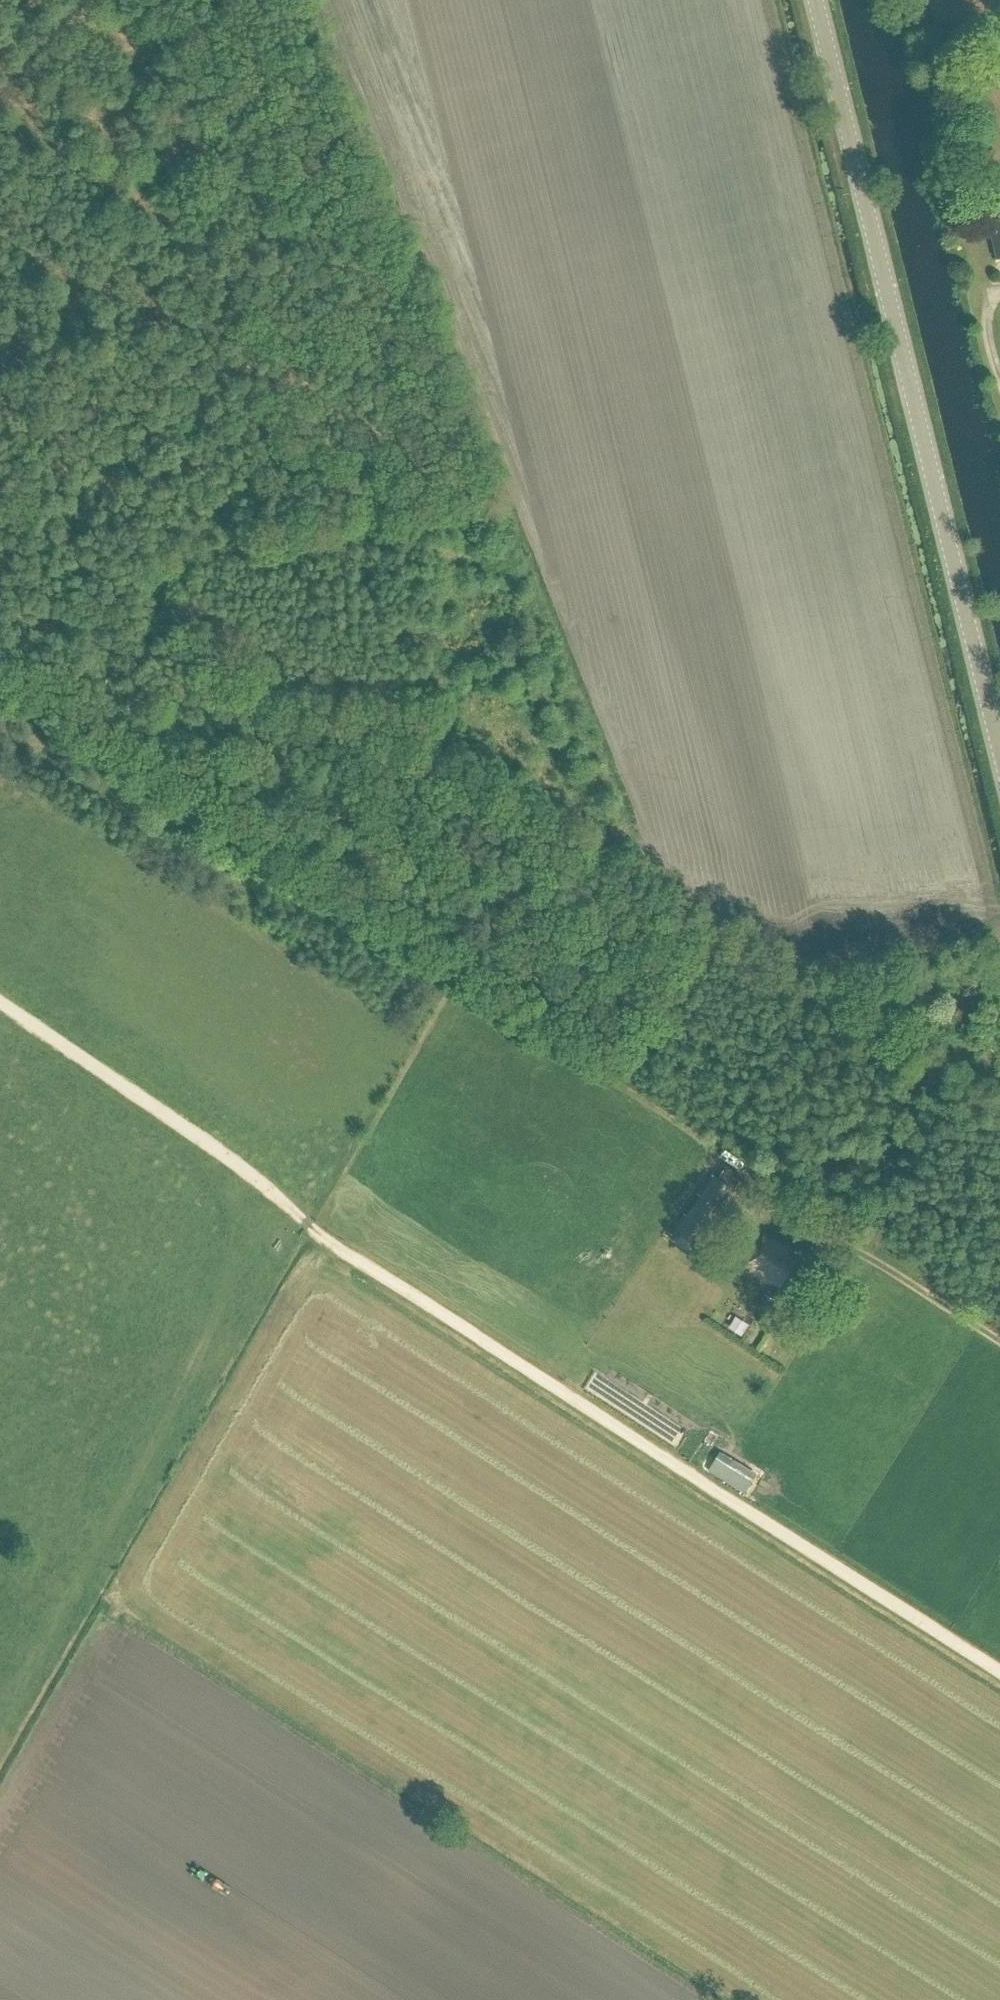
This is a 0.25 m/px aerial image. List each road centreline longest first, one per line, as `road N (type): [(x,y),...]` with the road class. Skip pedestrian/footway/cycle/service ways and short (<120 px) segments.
road 1 (track): [(0,1002),(259,1179),(306,1225),(999,1669)]
road 2 (tertiary): [(999,758),(814,0)]
road 3 (track): [(800,1209),(999,1335)]

